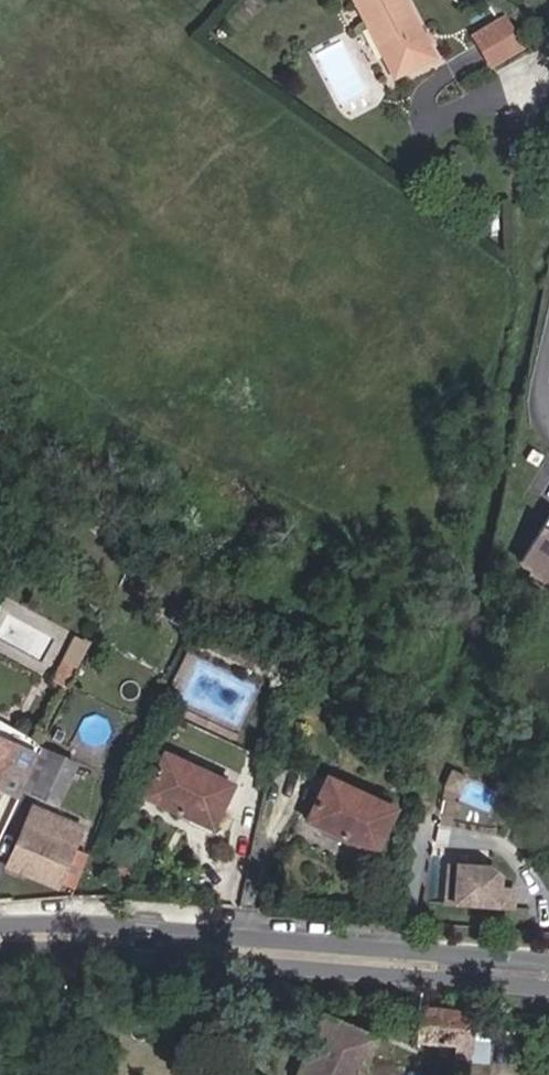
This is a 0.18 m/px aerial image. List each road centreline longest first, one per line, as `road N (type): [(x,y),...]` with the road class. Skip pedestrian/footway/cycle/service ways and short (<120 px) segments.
road 1 (residential): [(0,939),(73,938),(548,976)]

